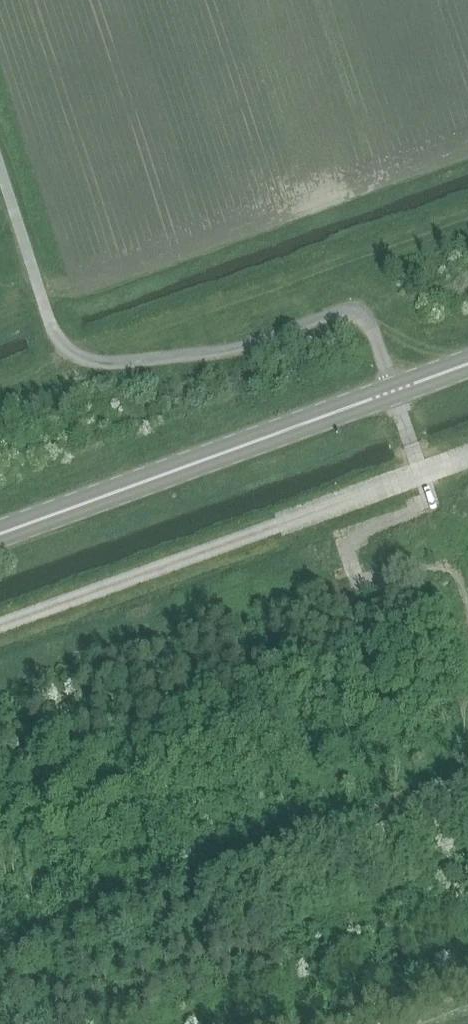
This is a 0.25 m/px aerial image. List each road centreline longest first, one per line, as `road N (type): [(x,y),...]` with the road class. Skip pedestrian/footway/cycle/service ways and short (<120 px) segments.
road 1 (unclassified): [(393,392),(368,320),(355,309),(199,356),(119,363),(81,355),(51,323),(0,166)]
road 2 (secondary): [(0,535),(393,392)]

